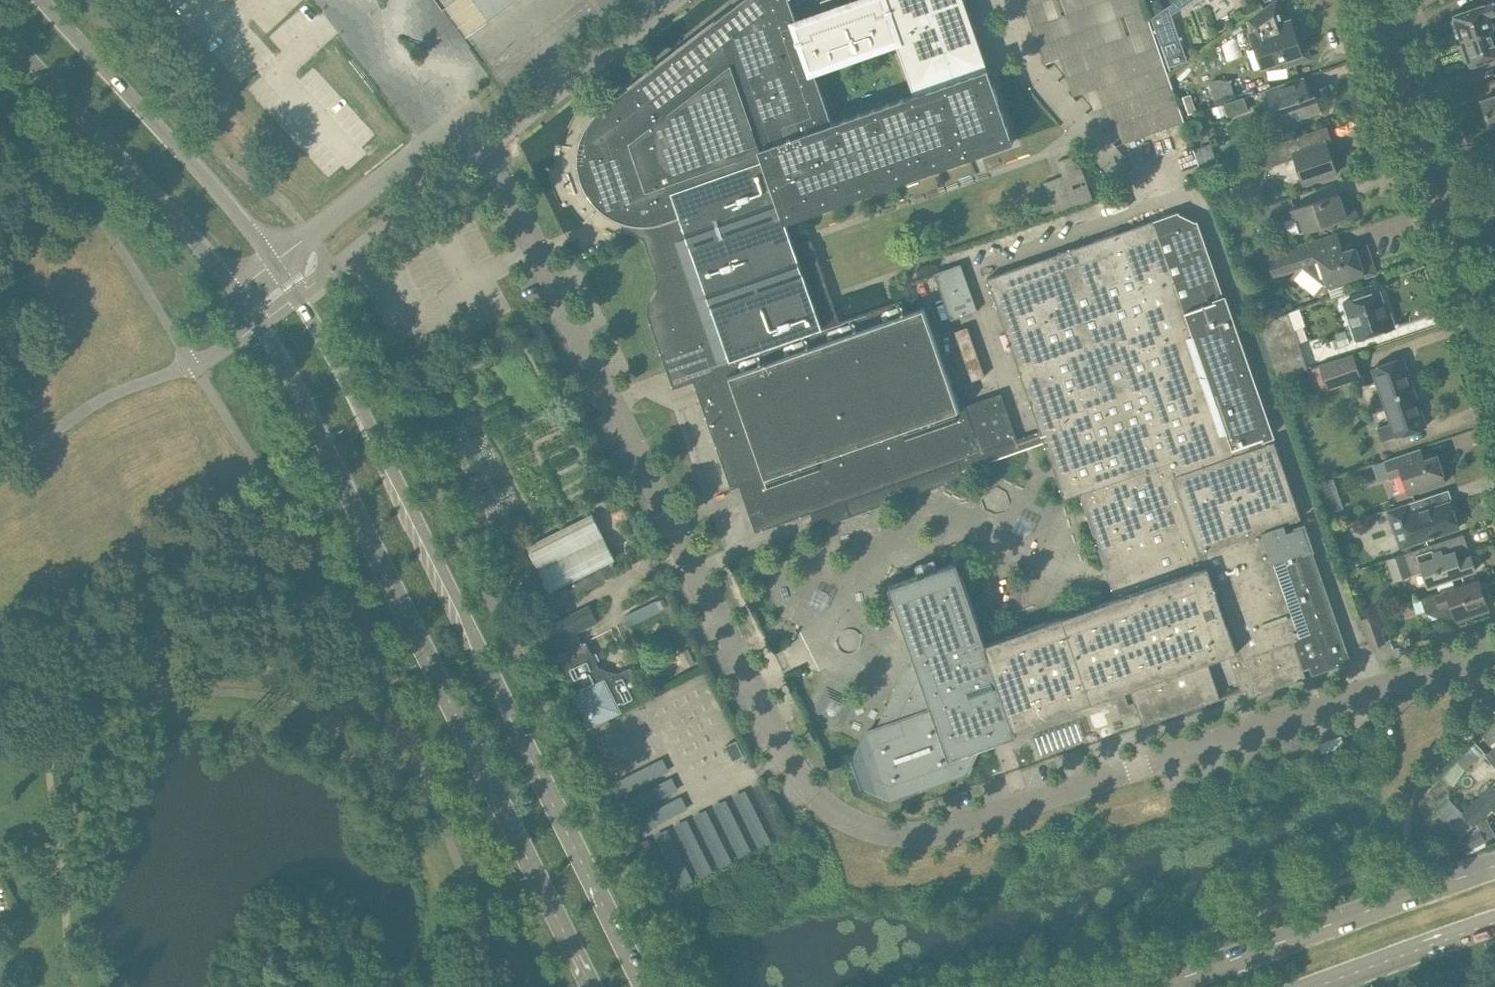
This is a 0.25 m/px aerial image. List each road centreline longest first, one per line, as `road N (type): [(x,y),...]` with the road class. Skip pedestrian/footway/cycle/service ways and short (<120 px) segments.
road 1 (residential): [(1494,649),(956,826),(880,830),(849,817),(816,799),(799,774),(485,148),(459,119)]
road 2 (secondary): [(646,986),(333,355),(273,262)]
road 3 (secondary): [(236,291),(291,378),(591,986)]
road 4 (residential): [(1494,373),(1368,0)]
road 5 (secondary): [(1494,866),(1155,986)]
road 6 (secondary): [(0,24),(236,291)]
road 7 (secondary): [(273,262),(42,0)]
road 8 (residential): [(273,262),(459,119)]
road 9 (secondary): [(1312,986),(1494,923)]
road 10 (residential): [(459,119),(394,73),(341,0)]

